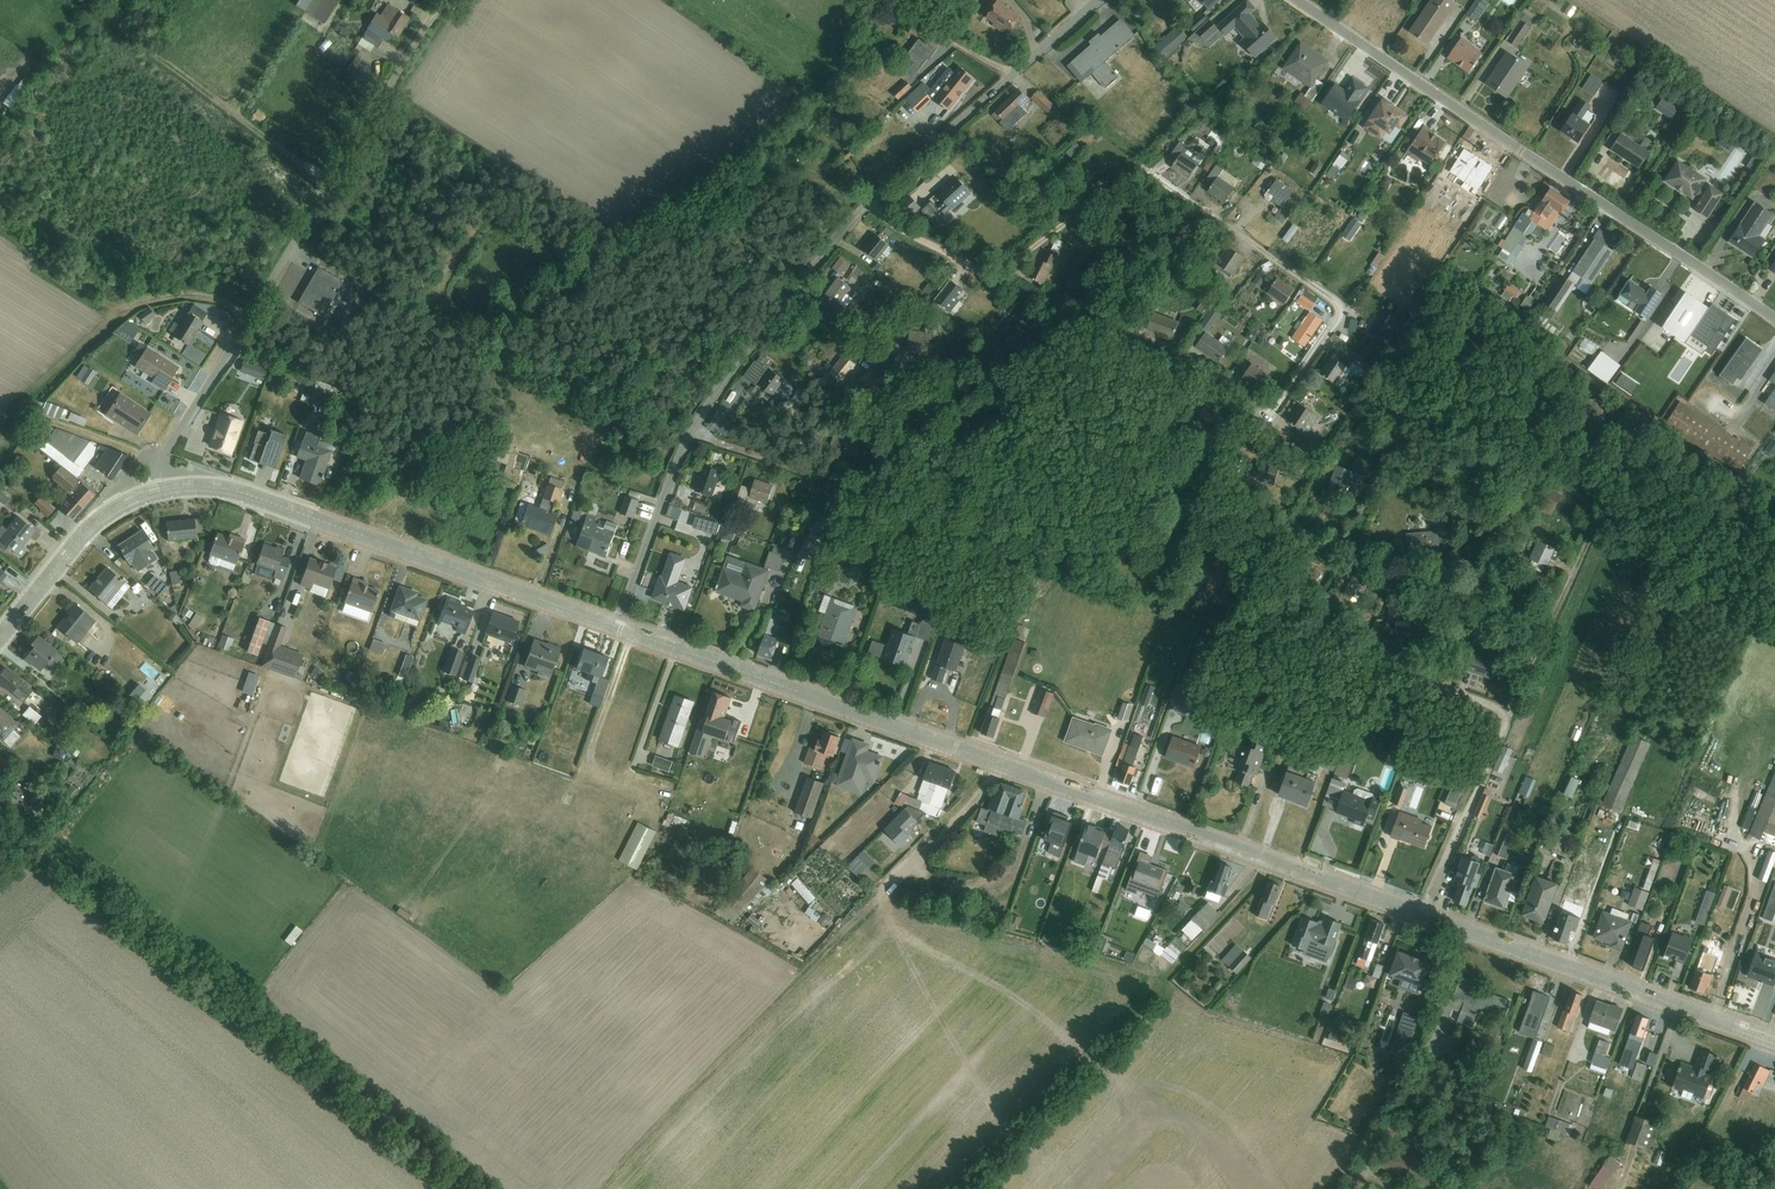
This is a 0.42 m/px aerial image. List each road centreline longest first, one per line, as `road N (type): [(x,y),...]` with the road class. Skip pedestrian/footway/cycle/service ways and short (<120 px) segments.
road 1 (tertiary): [(1424,915),(616,627)]
road 2 (residential): [(993,280),(1087,332),(1197,372),(1264,409),(1280,405),(1337,320),(1335,302),(1160,181),(1130,176)]
road 3 (residential): [(1774,321),(1295,0)]
road 4 (unclassified): [(161,452),(442,0)]
road 5 (tertiary): [(616,627),(228,488),(163,489)]
road 6 (track): [(969,1188),(1276,862)]
road 7 (residential): [(1510,713),(1601,495),(1480,418)]
road 8 (tertiary): [(1774,1041),(1455,926)]
road 9 (residential): [(1097,0),(867,202)]
road 10 (residential): [(694,433),(976,528)]
road 11 (tertiary): [(1455,926),(1406,1074),(1331,1188)]
road 12 (track): [(0,222),(104,303),(199,294),(247,317)]
road 13 (residential): [(1424,915),(1510,713)]
road 14 (residential): [(694,433),(616,627)]
road 15 (tertiary): [(123,503),(71,547),(0,637)]
road 16 (residential): [(1130,176),(993,280)]
road 17 (residential): [(794,294),(694,433)]
road 18 (residential): [(1427,684),(1501,548)]
road 19 (residential): [(867,202),(993,280)]
road 20 (track): [(900,0),(1012,74)]
road 21 (residential): [(1427,684),(1305,643)]
road 22 (unclassified): [(27,414),(146,460)]

